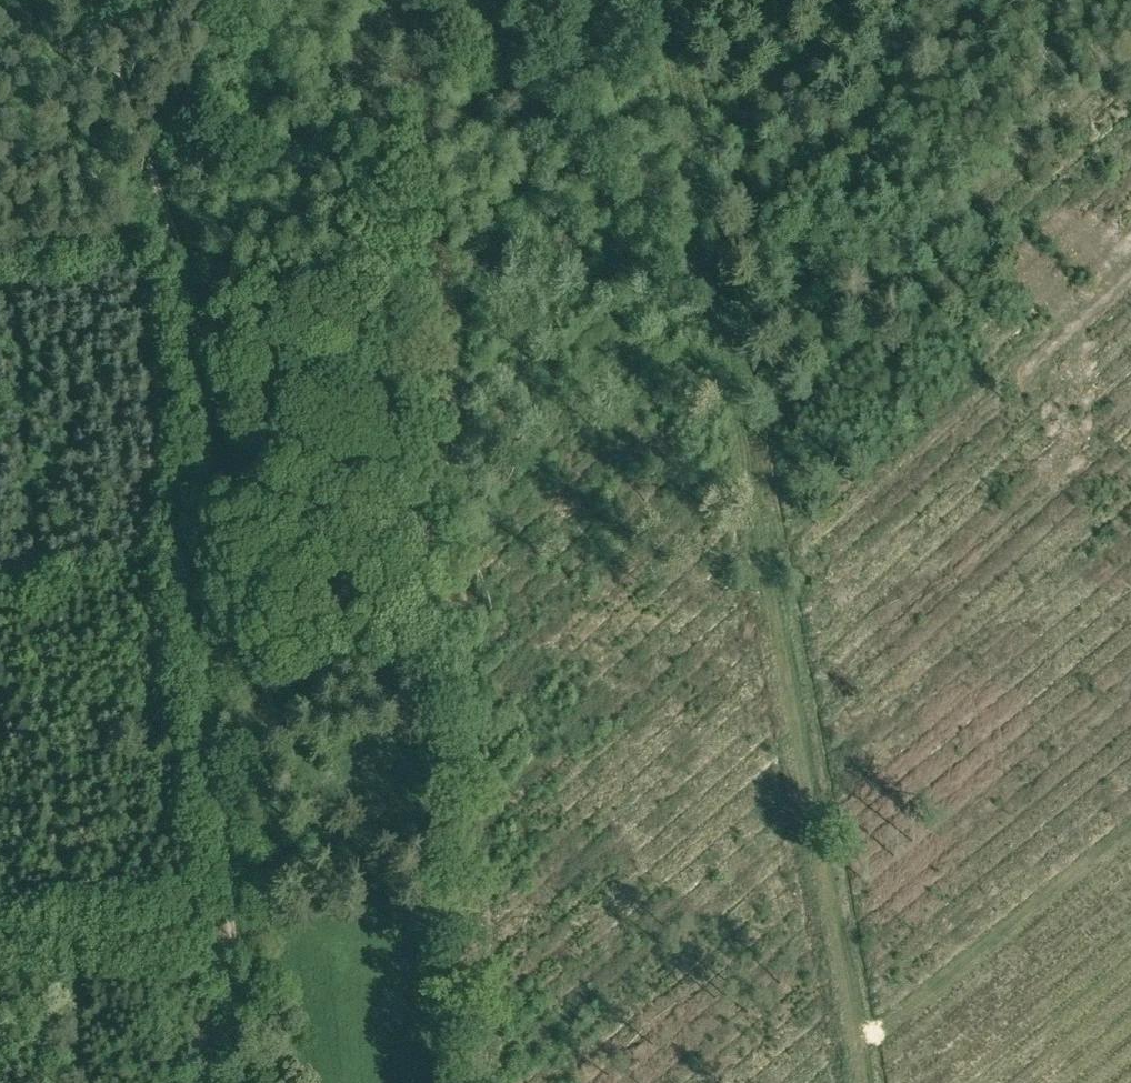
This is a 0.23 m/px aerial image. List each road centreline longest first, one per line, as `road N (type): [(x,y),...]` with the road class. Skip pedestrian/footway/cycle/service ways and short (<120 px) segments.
road 1 (track): [(864,1082),(728,360)]
road 2 (track): [(0,944),(230,928)]
road 3 (track): [(175,262),(0,273)]

